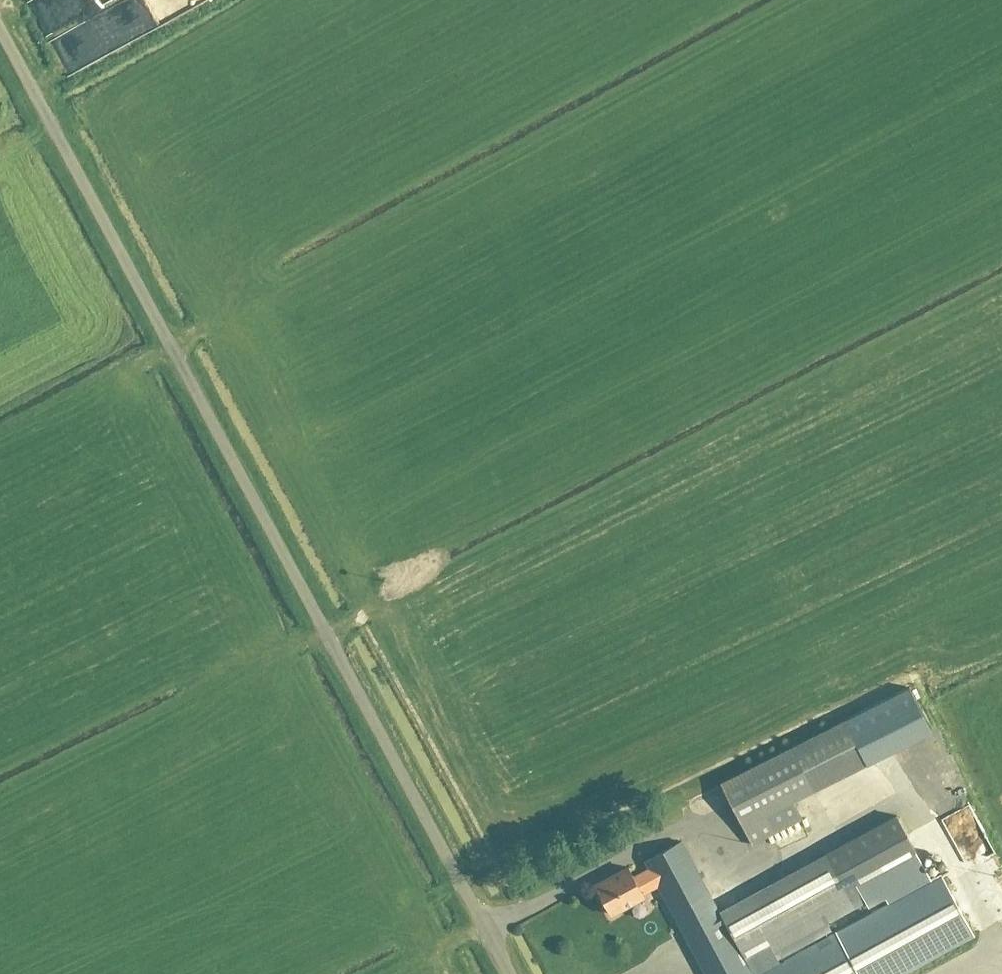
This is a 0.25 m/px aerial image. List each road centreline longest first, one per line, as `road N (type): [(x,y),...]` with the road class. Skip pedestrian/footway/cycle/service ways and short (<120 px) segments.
road 1 (unclassified): [(505,973),(0,36)]

